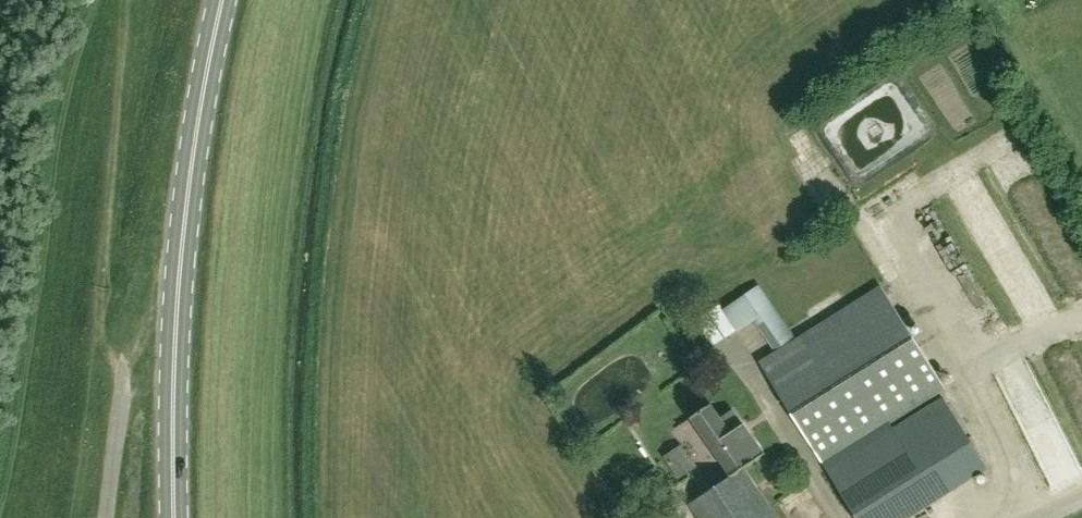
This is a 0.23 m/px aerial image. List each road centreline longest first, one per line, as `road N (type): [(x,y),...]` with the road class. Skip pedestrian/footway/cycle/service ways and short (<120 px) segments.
road 1 (primary): [(174,517),(173,350),(184,215),(222,0)]
road 2 (unclassified): [(106,517),(123,369)]

